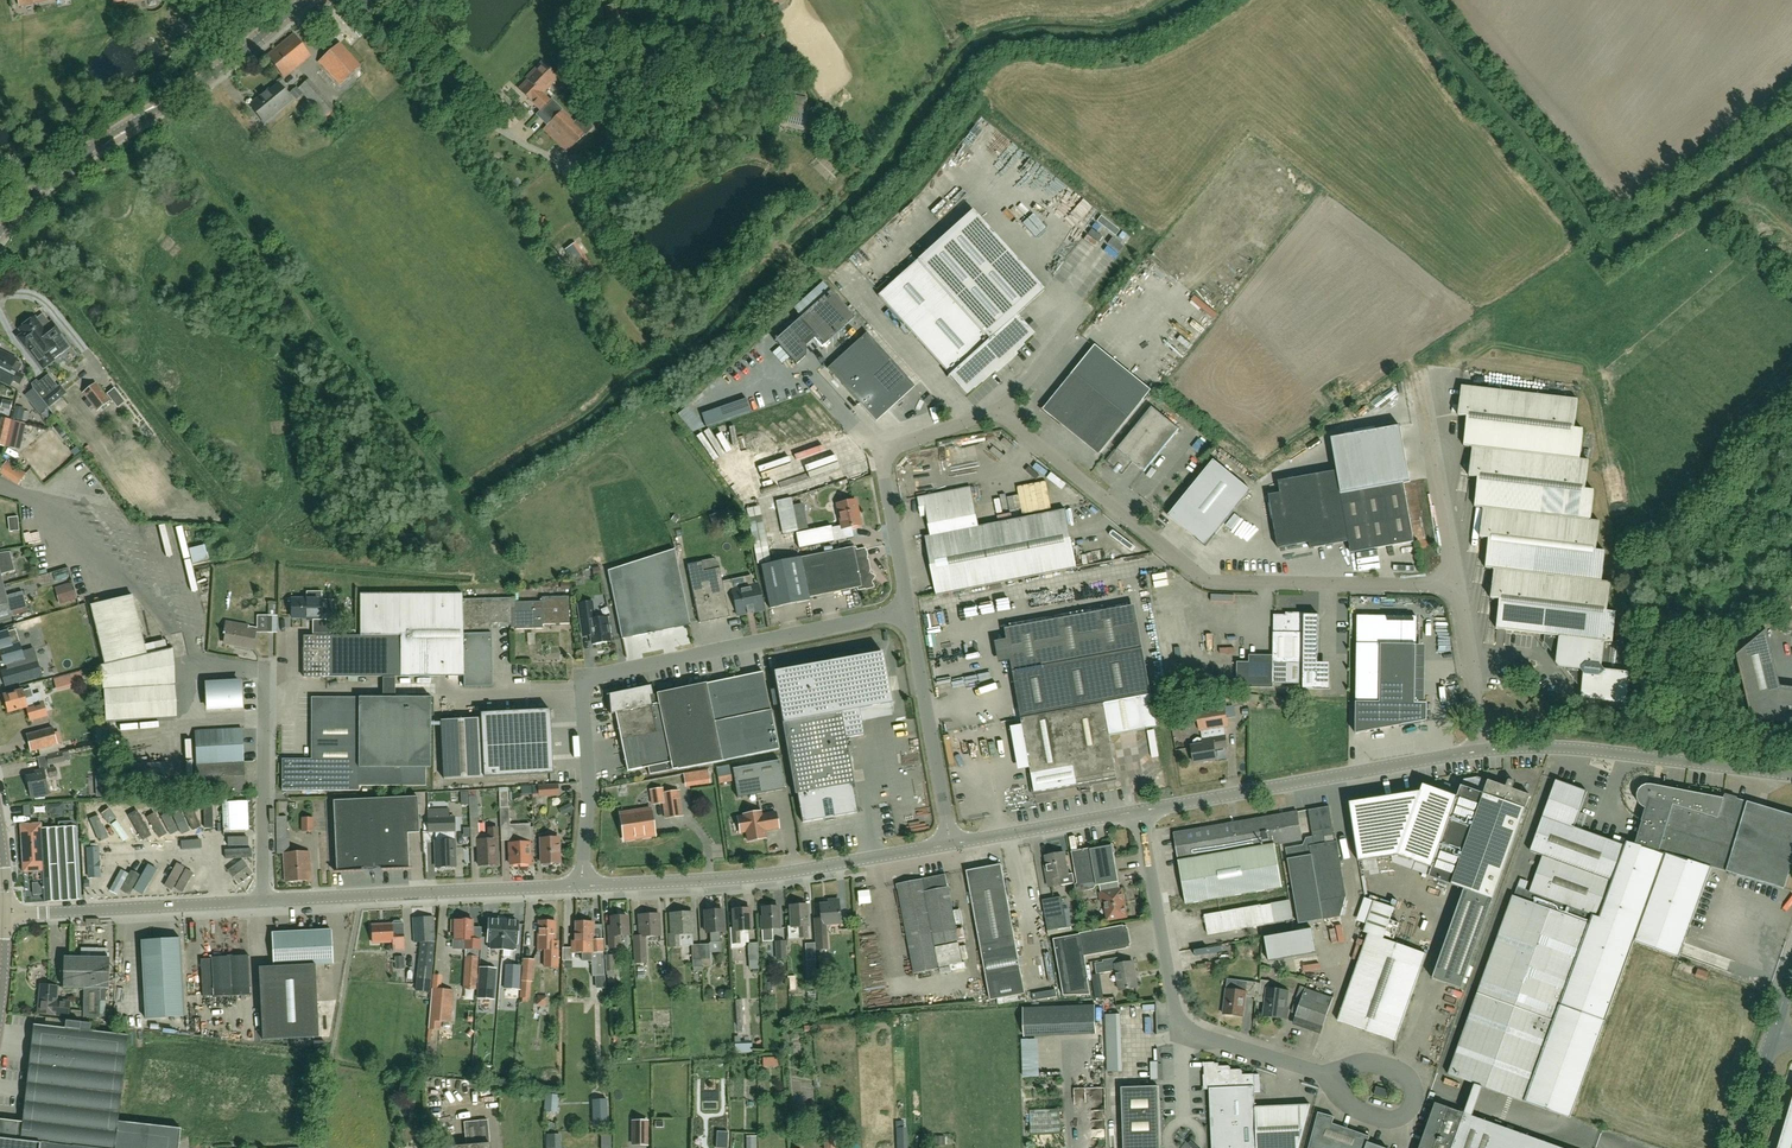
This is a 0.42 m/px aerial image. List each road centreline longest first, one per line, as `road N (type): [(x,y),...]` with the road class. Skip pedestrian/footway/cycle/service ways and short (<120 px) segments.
road 1 (unclassified): [(581,887),(589,787),(583,696),(593,678),(908,611)]
road 2 (unclassified): [(1453,586),(1211,582),(1002,409)]
road 3 (tertiary): [(0,232),(53,176),(227,66),(305,0)]
road 4 (unclassified): [(581,887),(744,878),(951,845)]
road 5 (unclassified): [(1483,750),(1139,812)]
road 6 (unclassified): [(263,902),(581,887)]
road 7 (unclassified): [(1791,775),(1582,749),(1483,750)]
road 8 (unclassified): [(6,914),(263,902)]
road 9 (unclassified): [(951,845),(908,611)]
road 10 (unclassified): [(263,902),(265,667)]
road 11 (unclassified): [(1183,1027),(1139,812)]
road 12 (unclassified): [(1453,586),(1416,371)]
road 13 (unclassified): [(1139,812),(951,845)]
road 14 (unclassified): [(1483,750),(1453,586)]
road 15 (unclassified): [(908,611),(881,452)]
road 16 (unclassified): [(1335,1078),(1183,1027)]
road 17 (unclassified): [(881,452),(1002,409)]

